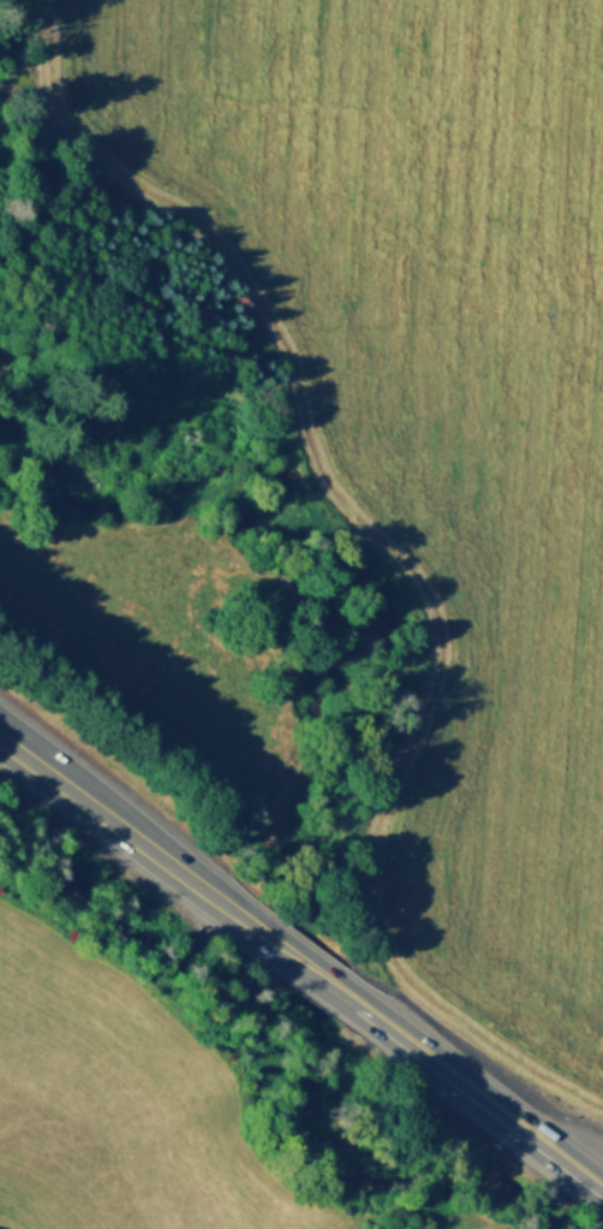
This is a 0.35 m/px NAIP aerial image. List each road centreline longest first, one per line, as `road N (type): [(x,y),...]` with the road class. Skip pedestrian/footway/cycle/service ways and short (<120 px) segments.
road 1 (trunk): [(347,999),(602,1194)]
road 2 (trunk): [(55,772),(208,892)]

